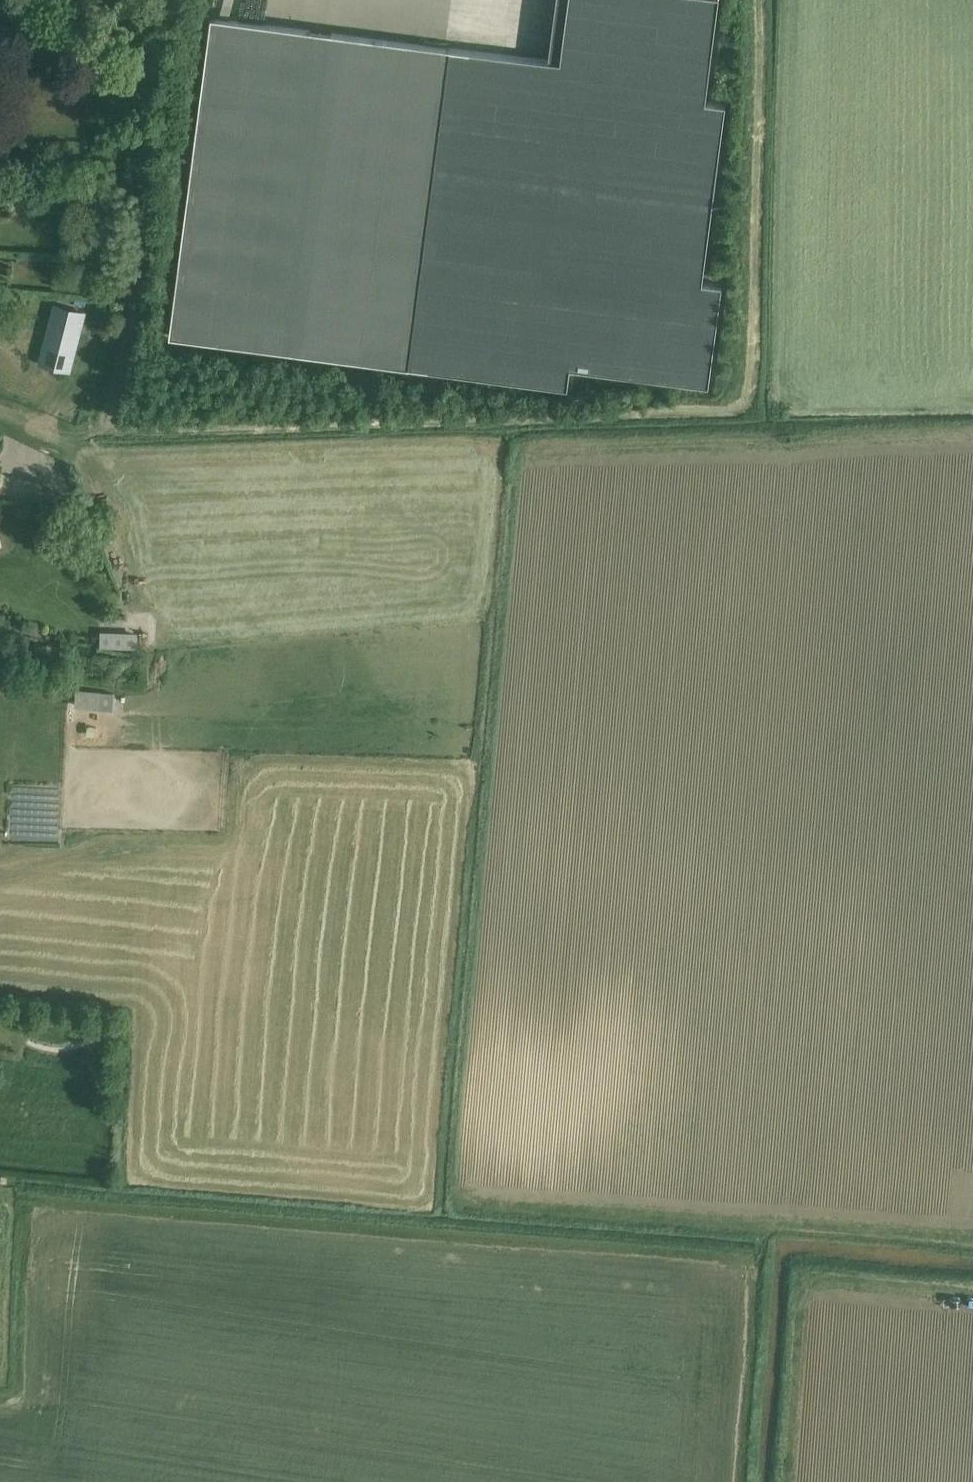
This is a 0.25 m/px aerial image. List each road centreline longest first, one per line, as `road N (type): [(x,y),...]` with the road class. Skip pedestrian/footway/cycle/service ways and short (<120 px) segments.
road 1 (track): [(0,420),(74,447),(96,440),(104,426),(135,313),(143,235),(140,116),(179,1)]

